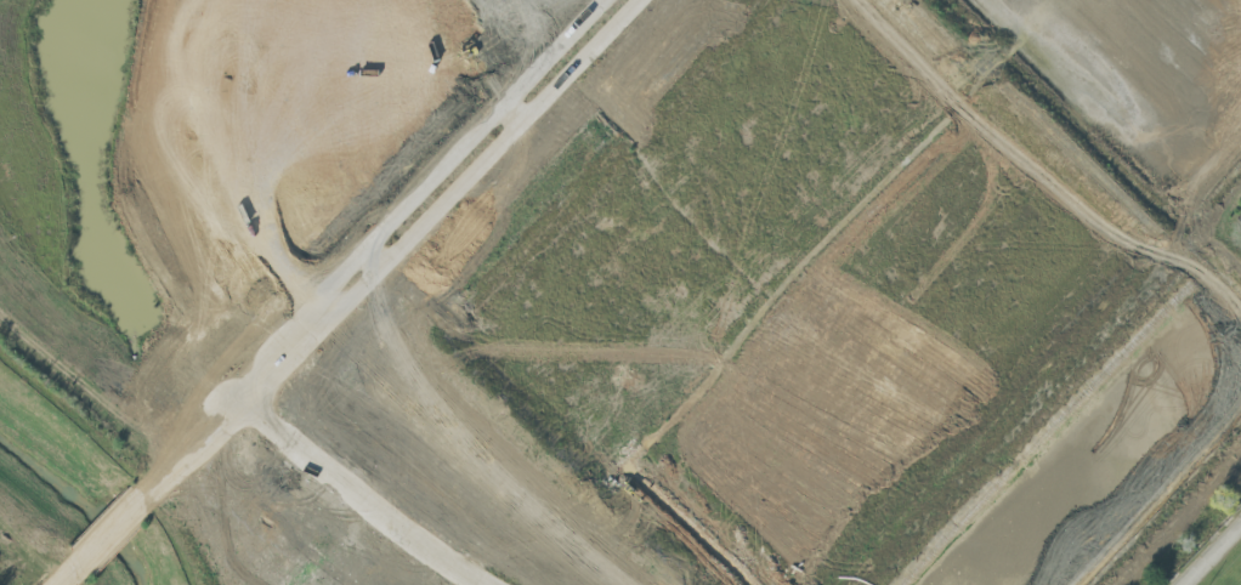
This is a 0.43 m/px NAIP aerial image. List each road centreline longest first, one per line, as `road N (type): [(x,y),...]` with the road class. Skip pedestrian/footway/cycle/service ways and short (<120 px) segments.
road 1 (track): [(231,399),(629,0)]
road 2 (track): [(141,502),(231,399)]

